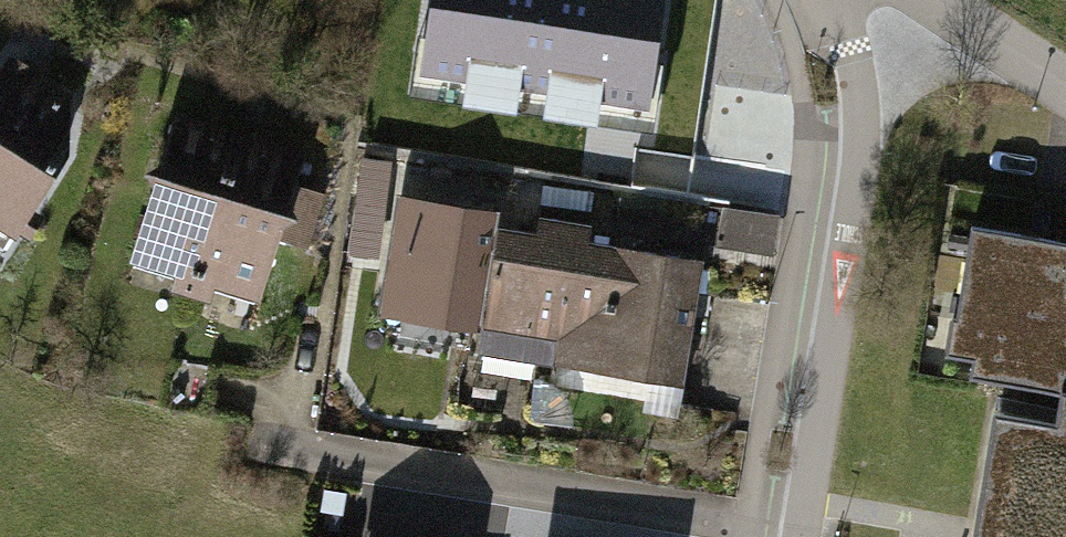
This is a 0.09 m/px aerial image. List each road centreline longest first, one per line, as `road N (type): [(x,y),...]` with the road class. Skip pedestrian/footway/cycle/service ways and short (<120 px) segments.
road 1 (residential): [(767,536),(845,0)]
road 2 (residential): [(745,536),(245,436)]
road 3 (residential): [(1065,112),(878,0)]

